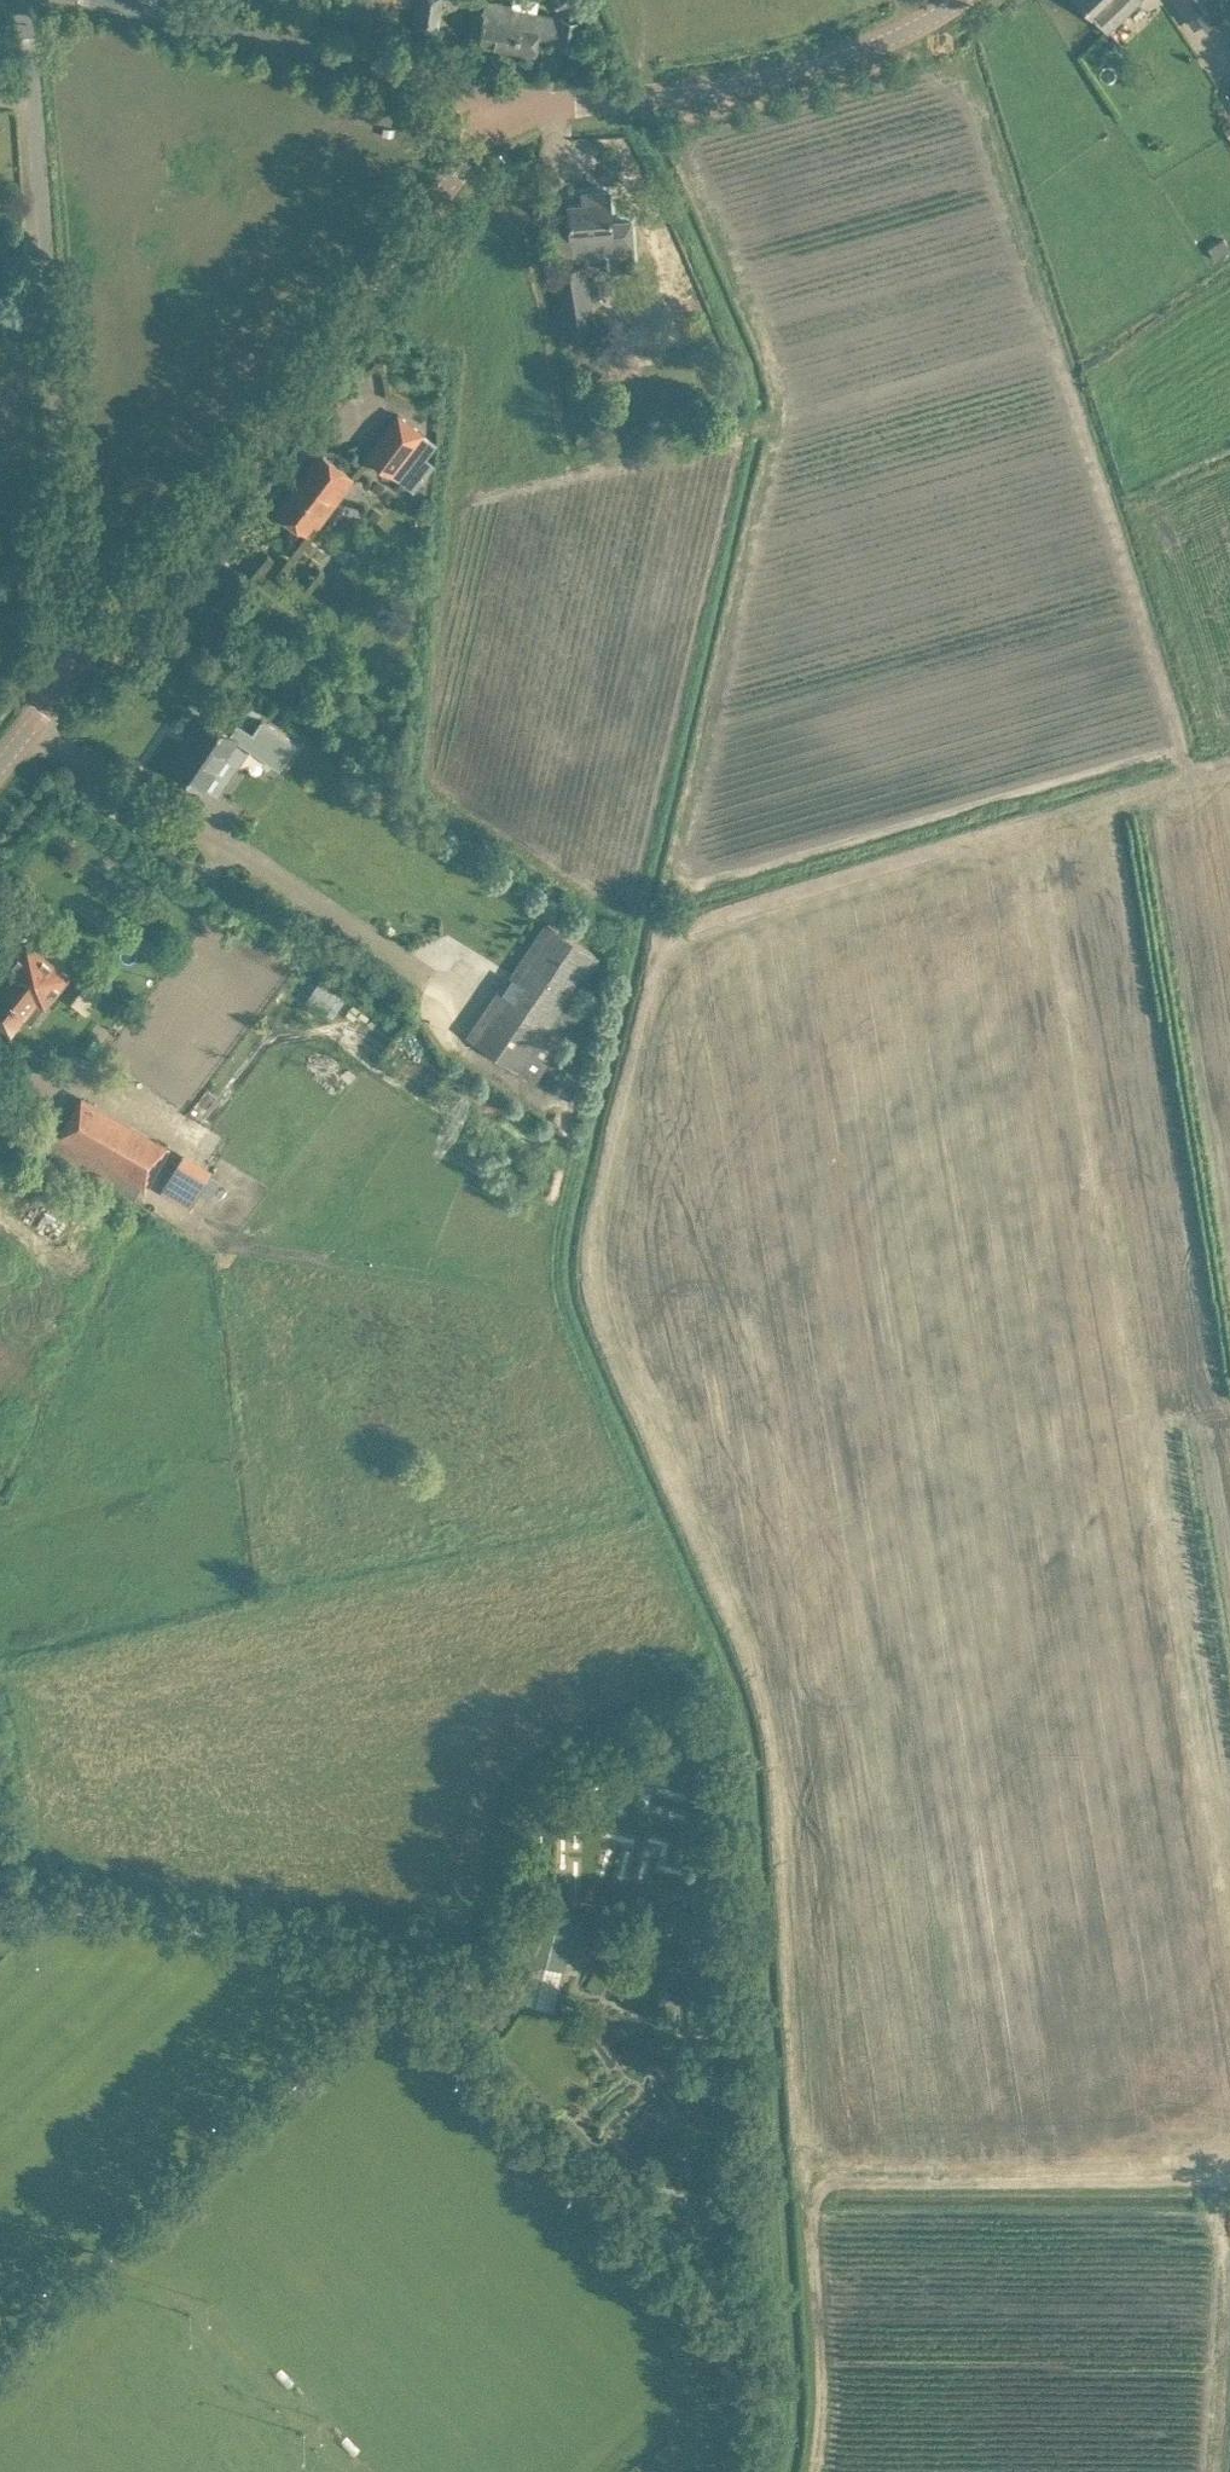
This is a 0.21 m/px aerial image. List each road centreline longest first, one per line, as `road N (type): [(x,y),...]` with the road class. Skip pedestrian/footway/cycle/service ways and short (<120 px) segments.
road 1 (tertiary): [(57,687),(513,114)]
road 2 (residential): [(57,687),(37,174),(21,0)]
road 3 (tertiary): [(513,114),(796,70),(878,42),(960,0)]
road 4 (unclassified): [(513,114),(450,83),(102,0)]

